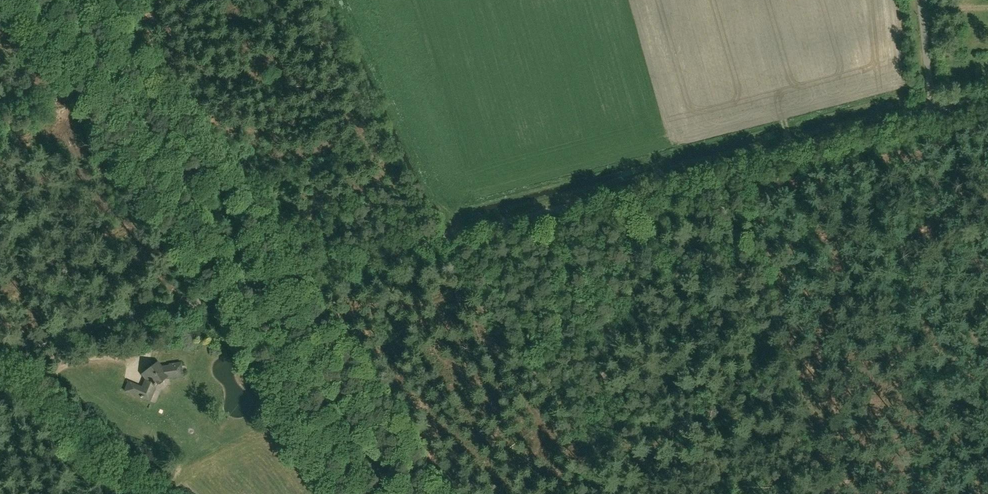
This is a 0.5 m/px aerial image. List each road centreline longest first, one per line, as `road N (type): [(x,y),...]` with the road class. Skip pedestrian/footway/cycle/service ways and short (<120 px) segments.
road 1 (unclassified): [(0,352),(931,111)]
road 2 (track): [(826,493),(738,161)]
road 3 (unclassified): [(127,493),(0,368)]

